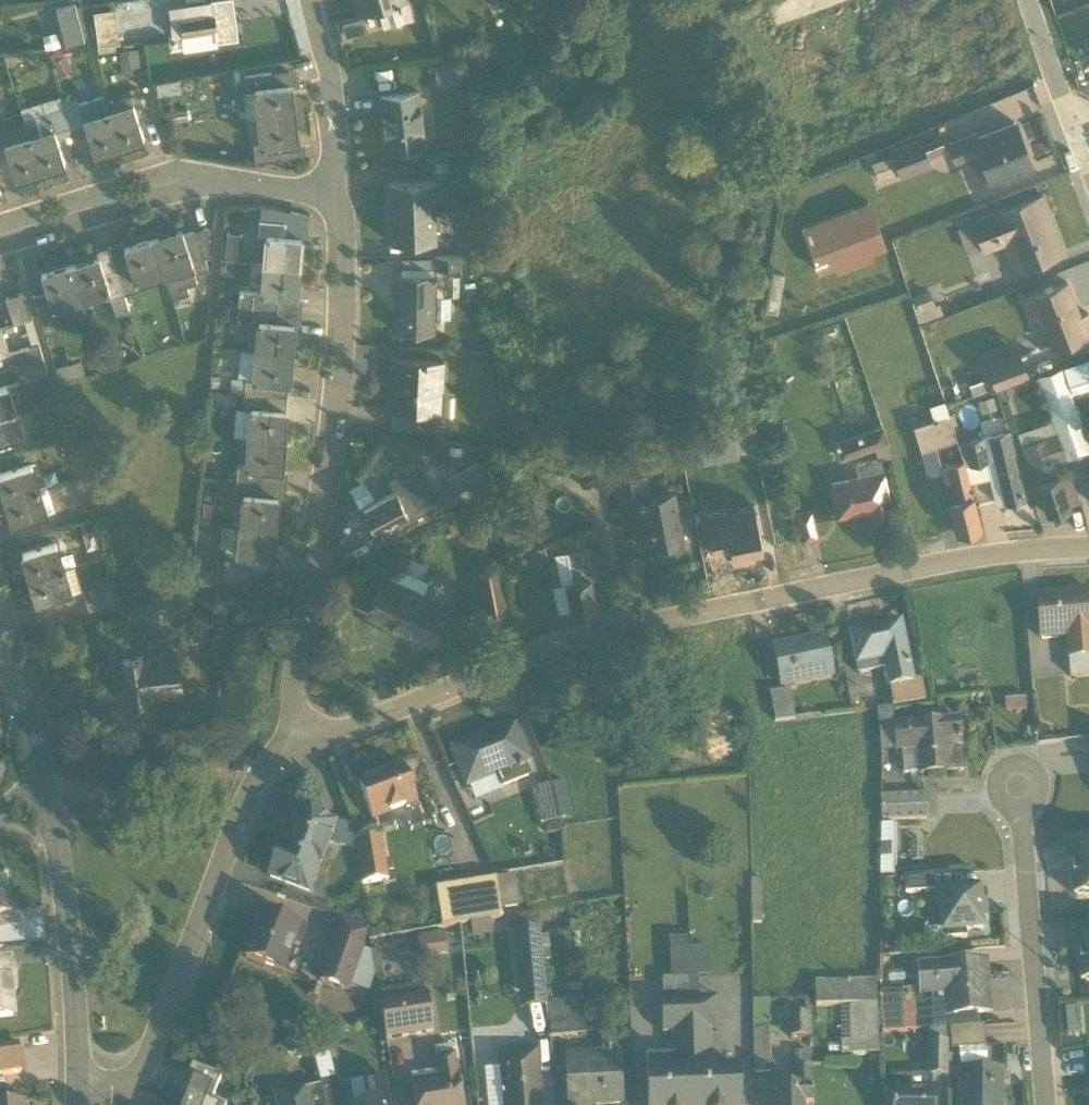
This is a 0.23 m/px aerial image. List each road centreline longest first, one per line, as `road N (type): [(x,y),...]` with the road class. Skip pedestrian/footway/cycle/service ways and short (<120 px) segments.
road 1 (residential): [(297,738),(340,735),(516,661),(635,625),(941,562),(1088,547)]
road 2 (residential): [(297,738),(292,685),(340,369),(338,218),(327,192)]
road 3 (residential): [(77,1088),(122,1081),(143,1066),(245,798),(297,738)]
road 4 (residential): [(0,234),(180,180),(327,192)]
road 5 (residential): [(1044,1104),(1019,791)]
road 6 (residential): [(77,1088),(69,914),(47,796)]
road 7 (residential): [(327,192),(338,144),(309,0)]
road 8 (track): [(617,171),(645,53),(628,0)]
road 9 (residential): [(47,796),(0,632)]
road 10 (residential): [(1073,120),(1027,0)]

